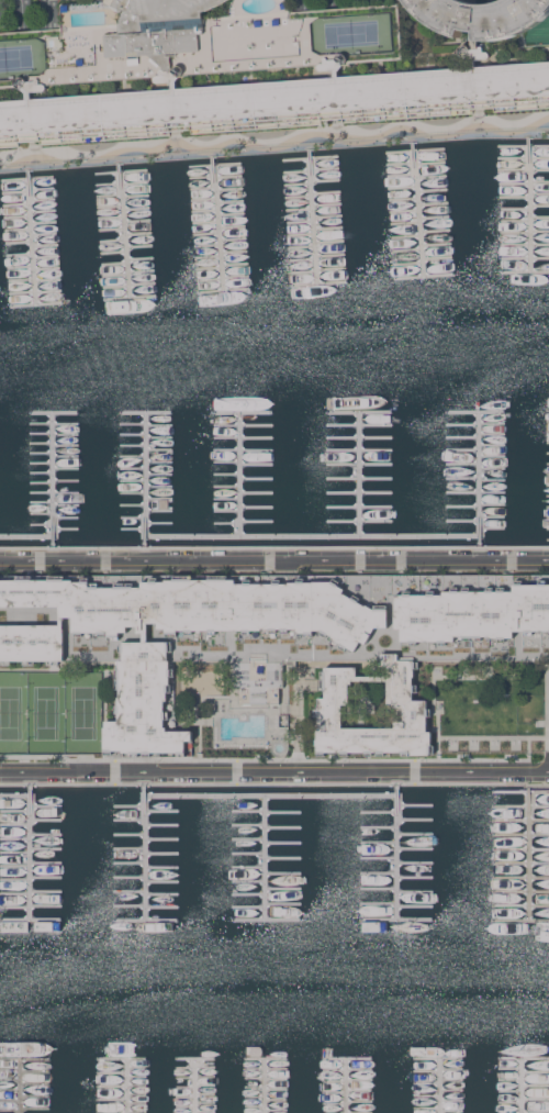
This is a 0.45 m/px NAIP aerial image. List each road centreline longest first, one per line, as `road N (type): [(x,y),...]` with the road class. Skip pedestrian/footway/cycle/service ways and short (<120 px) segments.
road 1 (residential): [(0,771),(548,773)]
road 2 (residential): [(548,560),(0,558)]

